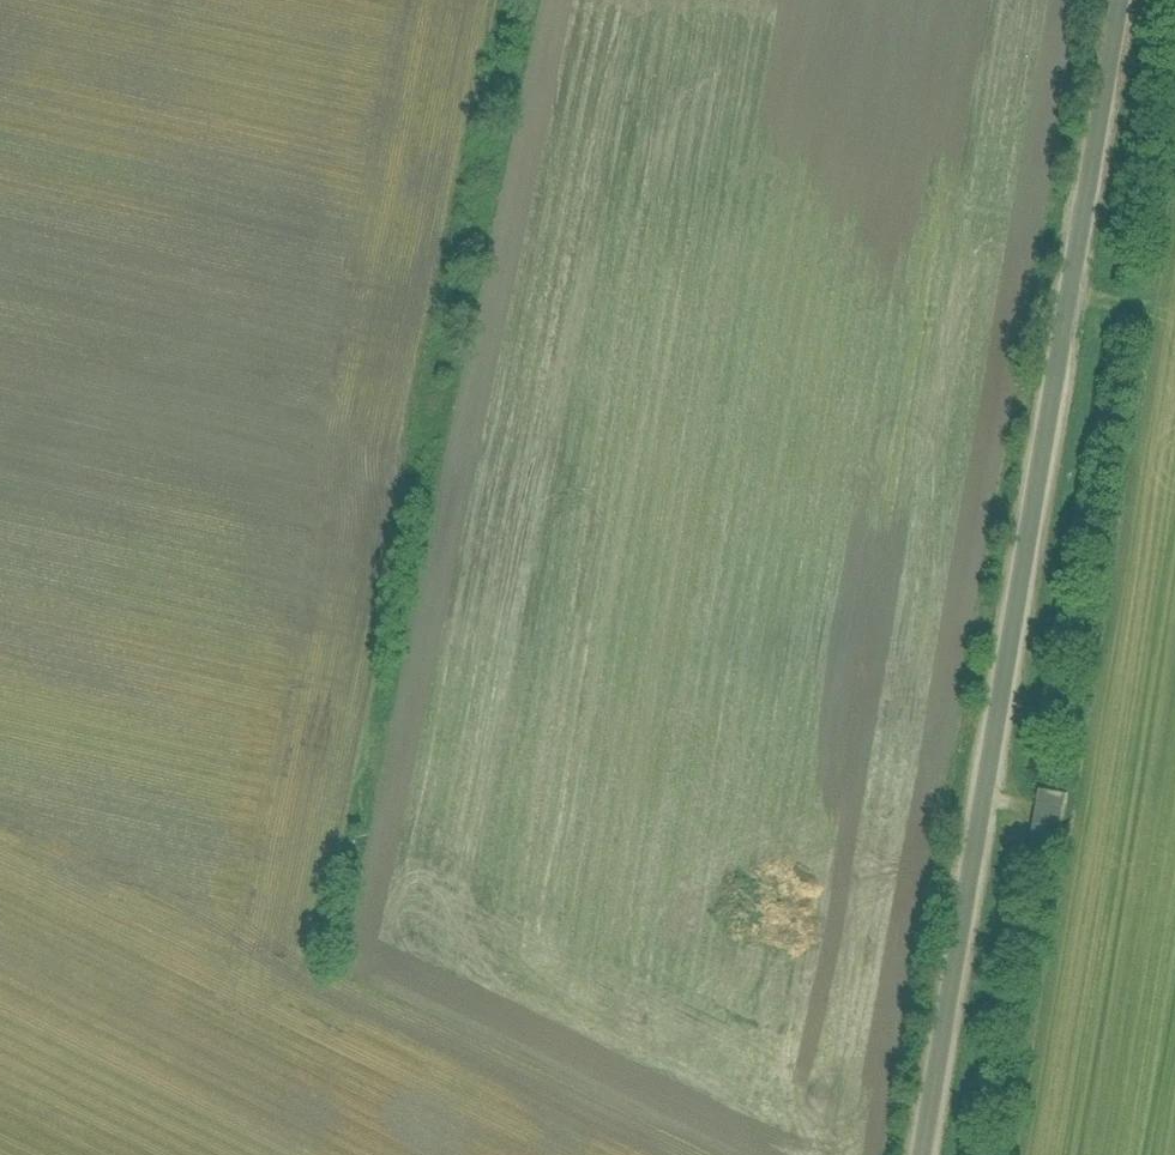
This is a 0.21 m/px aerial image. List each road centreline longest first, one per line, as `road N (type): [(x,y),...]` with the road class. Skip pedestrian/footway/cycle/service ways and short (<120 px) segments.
road 1 (unclassified): [(926,1154),(1122,0)]

